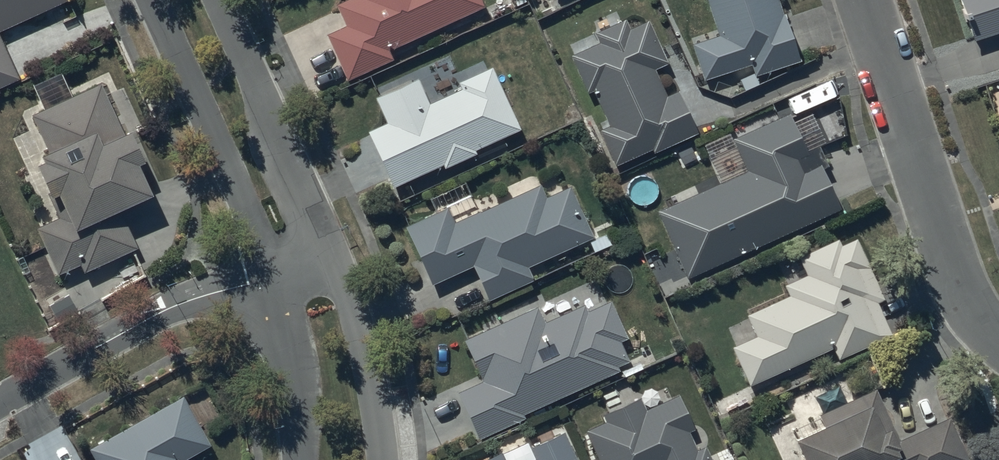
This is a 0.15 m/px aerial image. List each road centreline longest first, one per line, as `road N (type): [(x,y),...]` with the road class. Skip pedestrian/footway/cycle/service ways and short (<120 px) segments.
road 1 (residential): [(864,0),(966,302),(998,341)]
road 2 (residential): [(275,280),(150,0)]
road 3 (residential): [(0,402),(162,313),(275,280)]
road 4 (residential): [(221,0),(336,266)]
road 5 (residential): [(336,266),(368,355),(383,459)]
road 6 (residential): [(301,459),(296,373),(275,280)]

